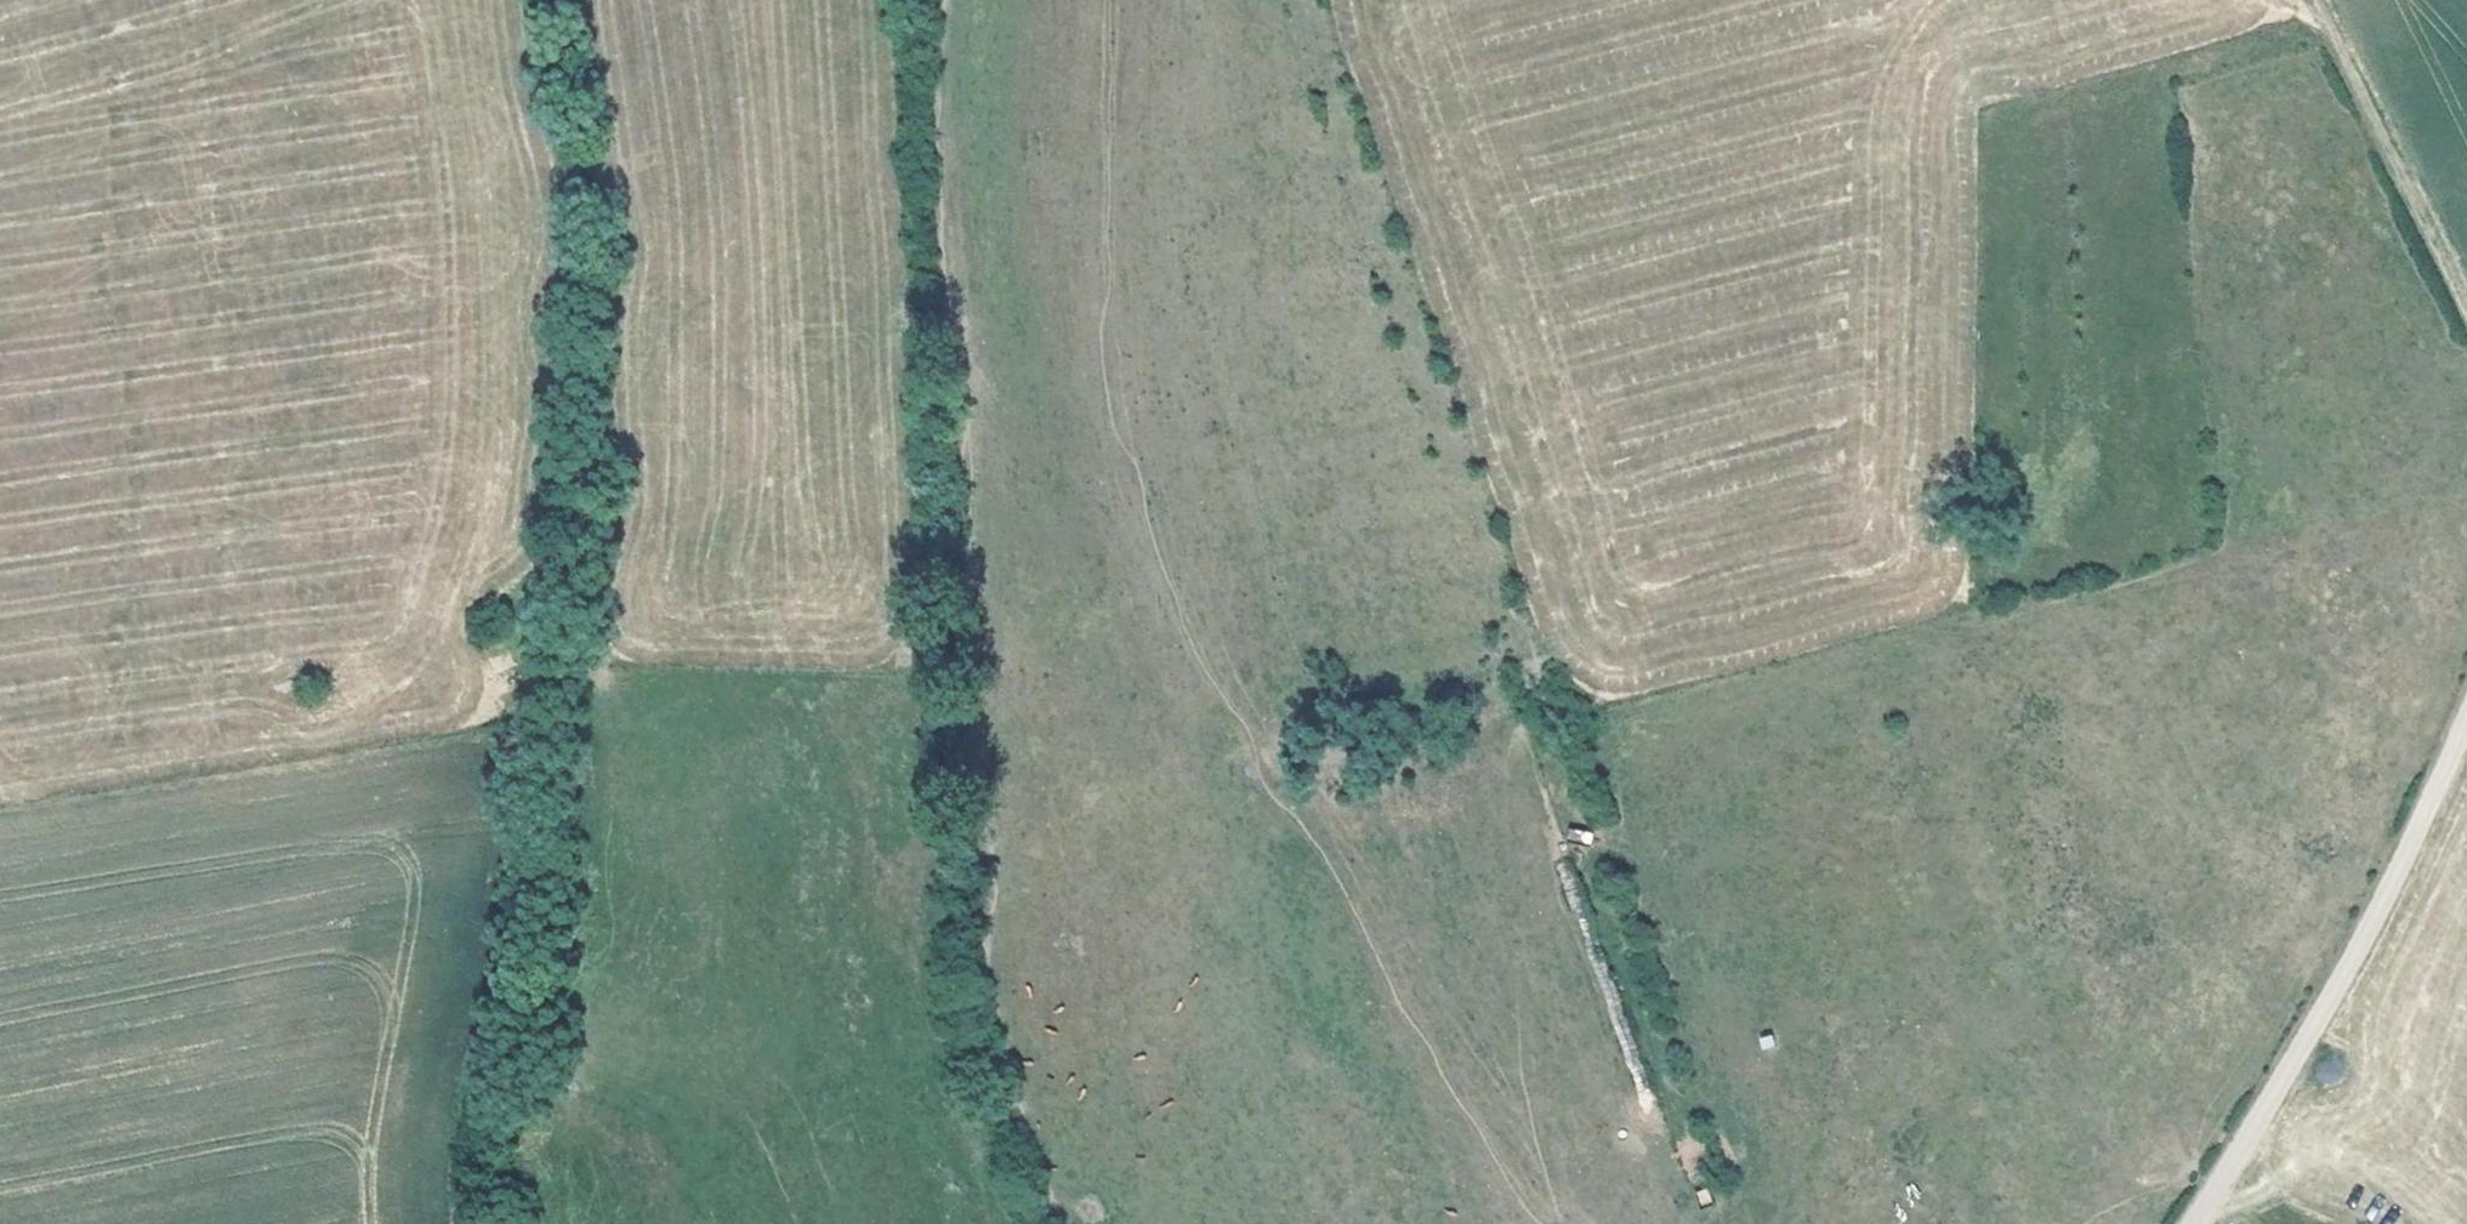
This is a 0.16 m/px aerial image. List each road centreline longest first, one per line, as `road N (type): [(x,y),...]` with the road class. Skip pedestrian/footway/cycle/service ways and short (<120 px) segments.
road 1 (track): [(2193,1223),(2395,882),(2466,714)]
road 2 (track): [(2466,307),(2319,0)]

